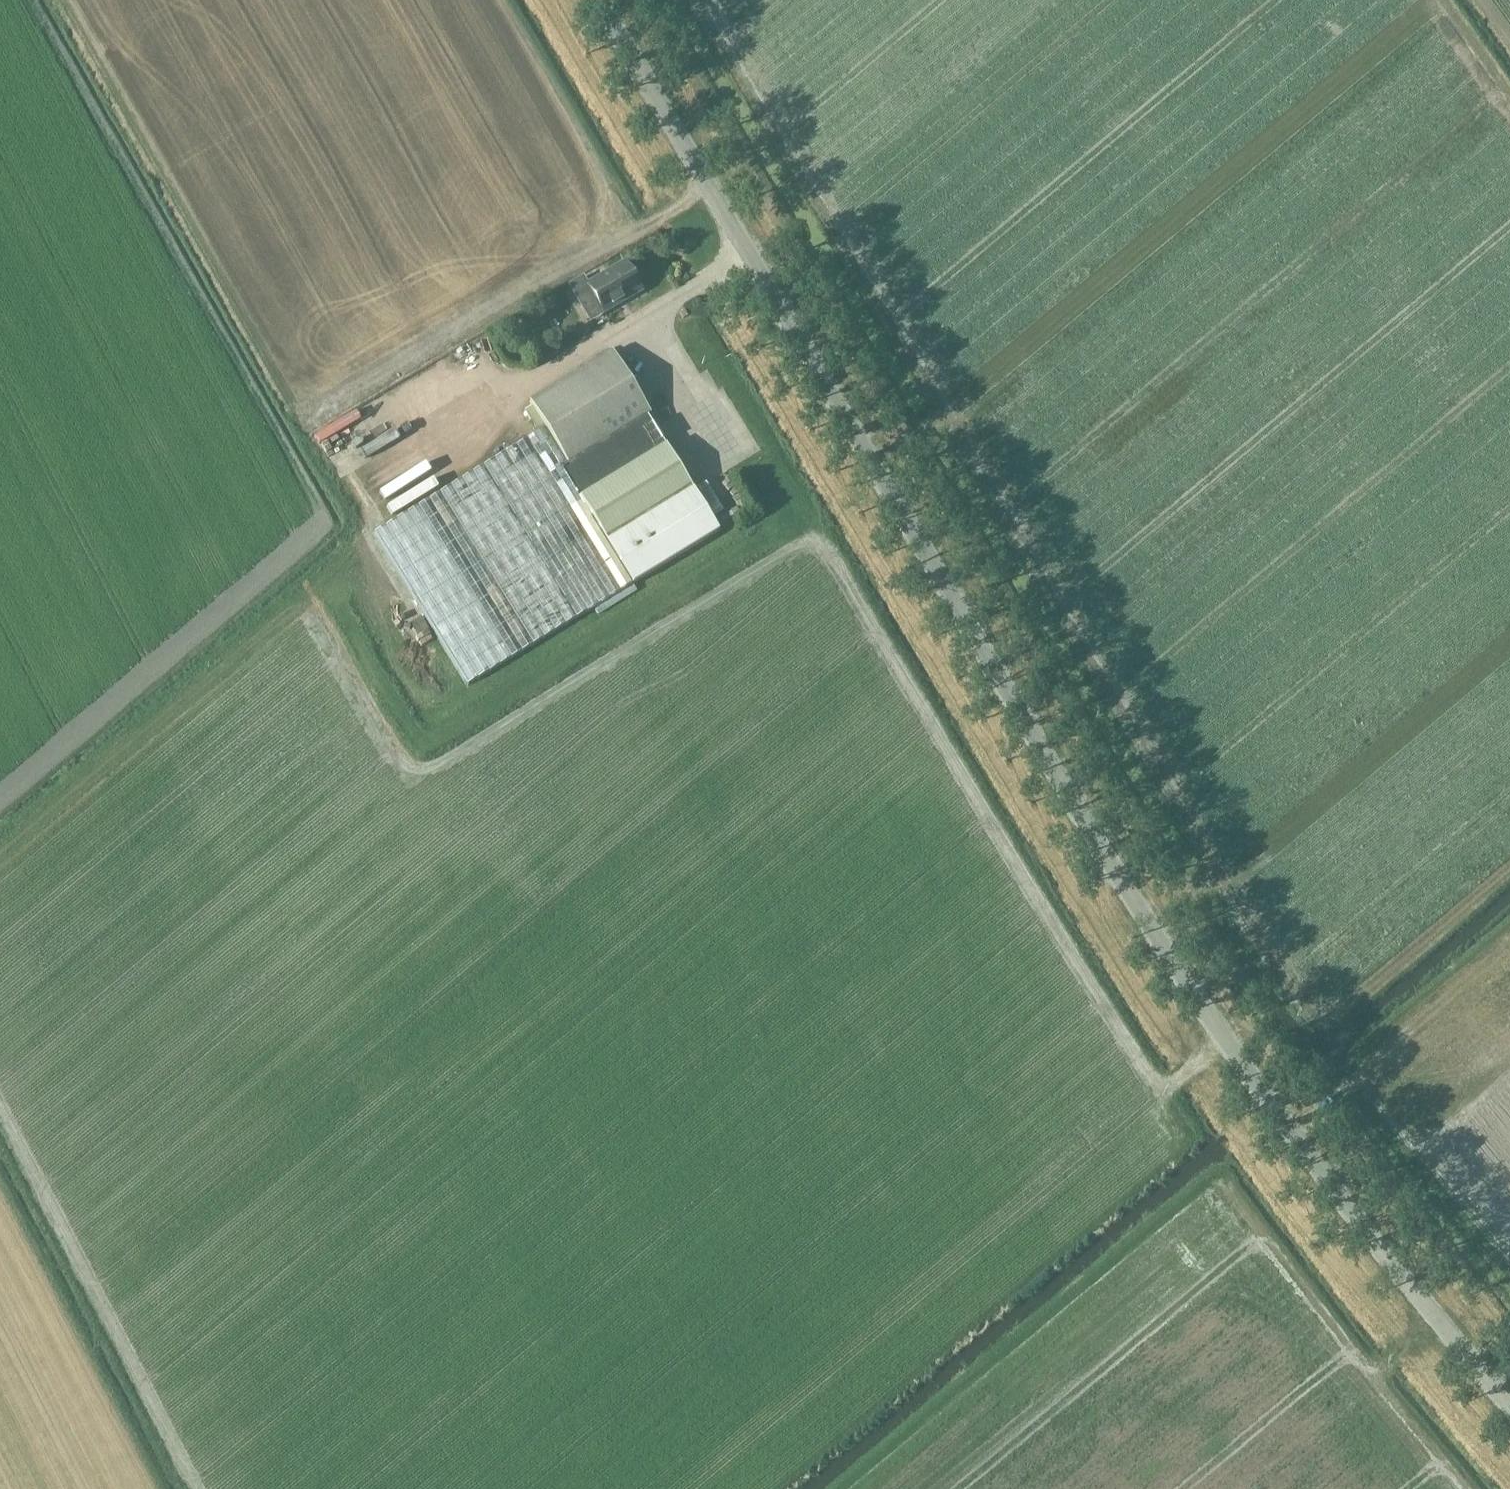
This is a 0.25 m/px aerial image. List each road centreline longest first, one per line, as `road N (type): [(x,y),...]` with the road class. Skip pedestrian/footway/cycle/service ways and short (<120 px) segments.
road 1 (unclassified): [(1509,1407),(1300,1145),(1162,940),(593,0)]
road 2 (track): [(1509,937),(1385,1042),(1300,1145)]

